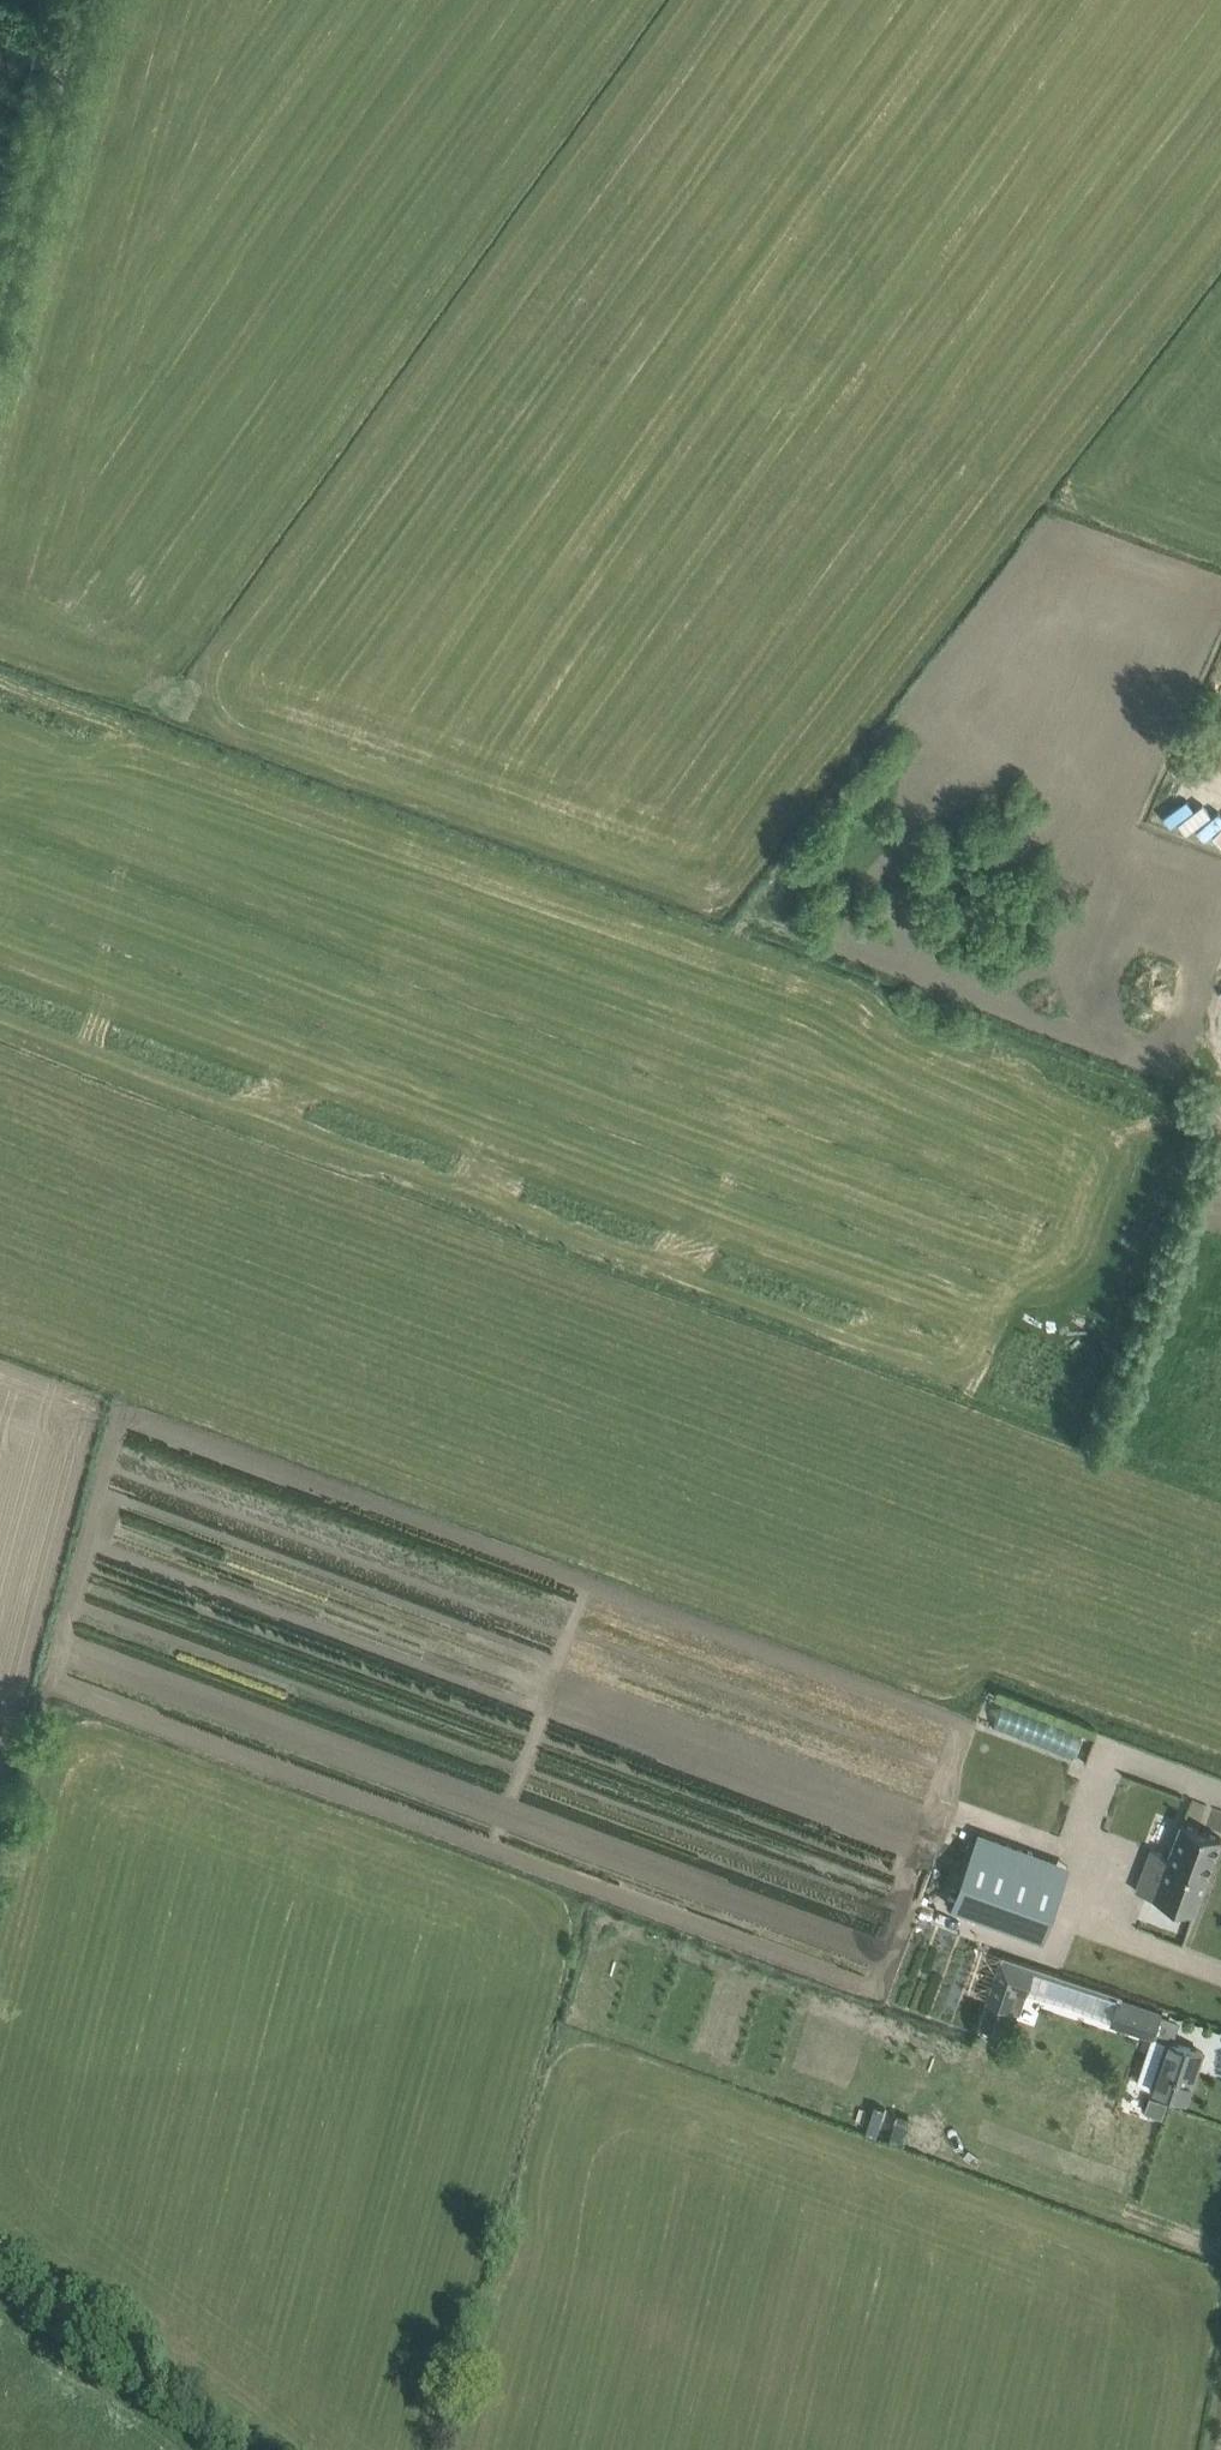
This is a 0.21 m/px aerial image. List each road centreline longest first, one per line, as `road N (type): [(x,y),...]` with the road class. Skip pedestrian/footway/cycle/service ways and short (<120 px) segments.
road 1 (track): [(82,0),(0,286)]

